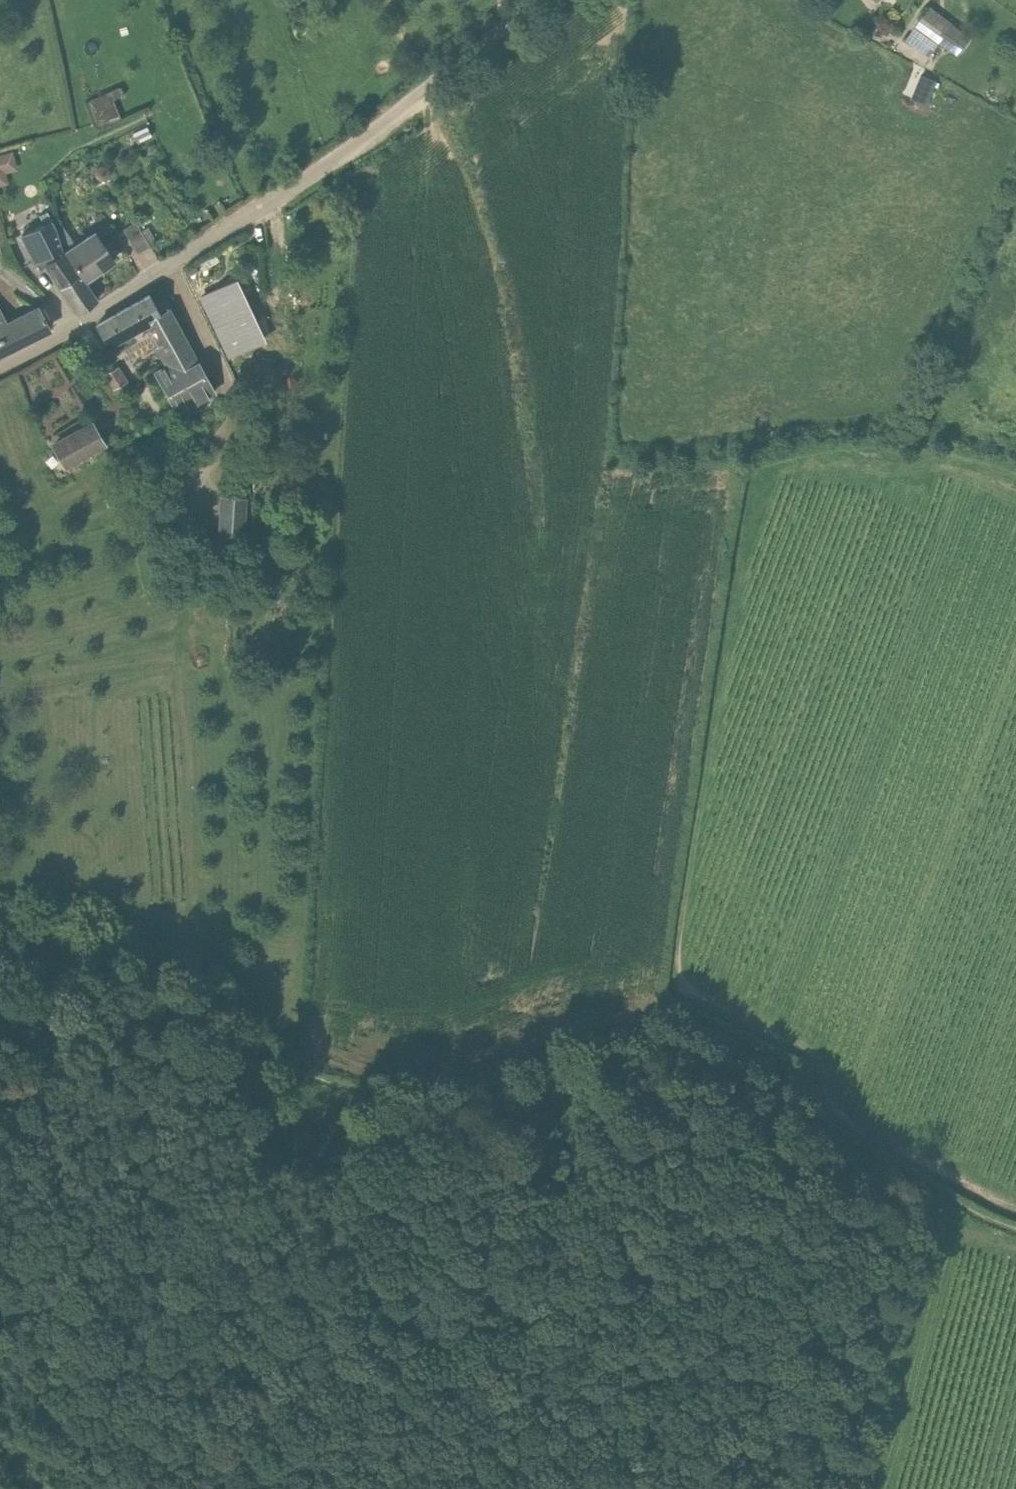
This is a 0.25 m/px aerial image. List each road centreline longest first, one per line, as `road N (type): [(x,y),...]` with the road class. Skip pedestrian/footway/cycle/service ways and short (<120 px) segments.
road 1 (track): [(1015,1229),(876,1161),(662,1031),(589,1035),(445,1088),(367,1091),(312,1077),(162,973),(106,964),(0,981)]
road 2 (unclassified): [(0,365),(270,201),(545,0)]
road 3 (track): [(0,1209),(84,1332),(169,1488)]
road 4 (track): [(843,1488),(931,1189)]

